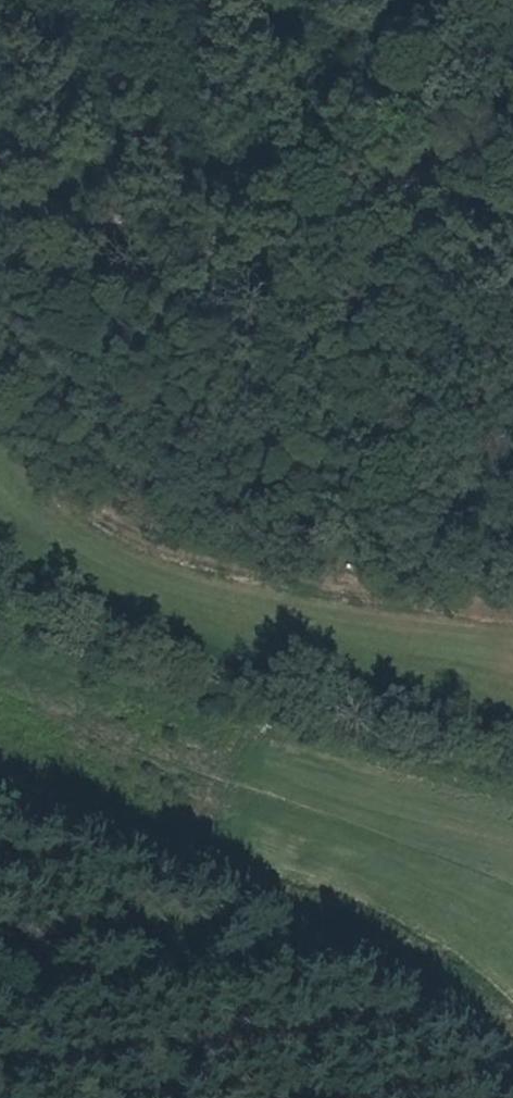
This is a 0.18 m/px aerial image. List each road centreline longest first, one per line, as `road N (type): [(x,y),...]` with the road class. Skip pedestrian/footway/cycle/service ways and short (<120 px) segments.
road 1 (track): [(512,128),(290,249),(238,259),(133,241),(0,202)]

